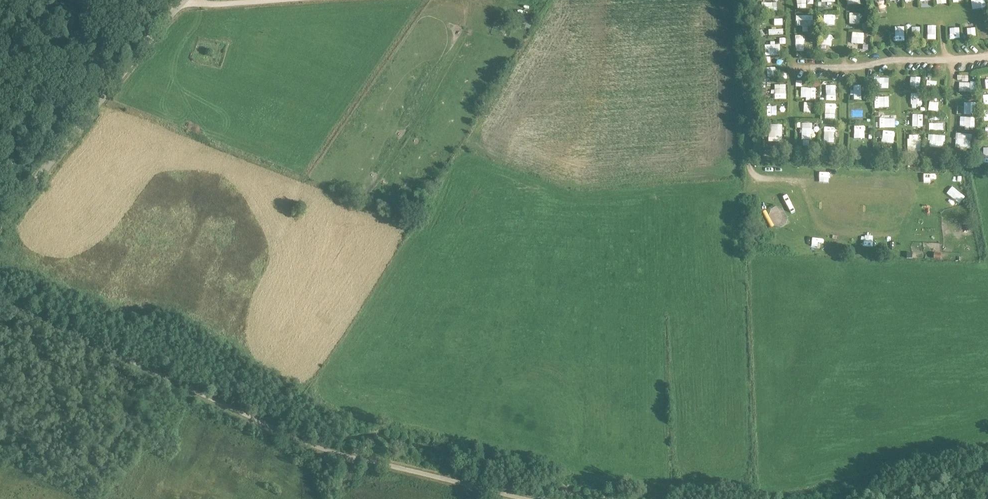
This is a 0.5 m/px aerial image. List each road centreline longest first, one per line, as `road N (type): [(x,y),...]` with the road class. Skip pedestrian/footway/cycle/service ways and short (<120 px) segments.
road 1 (track): [(529,498),(333,452),(0,302)]
road 2 (unclassified): [(0,223),(184,0)]
road 3 (track): [(744,0),(749,167),(754,177),(797,181)]

